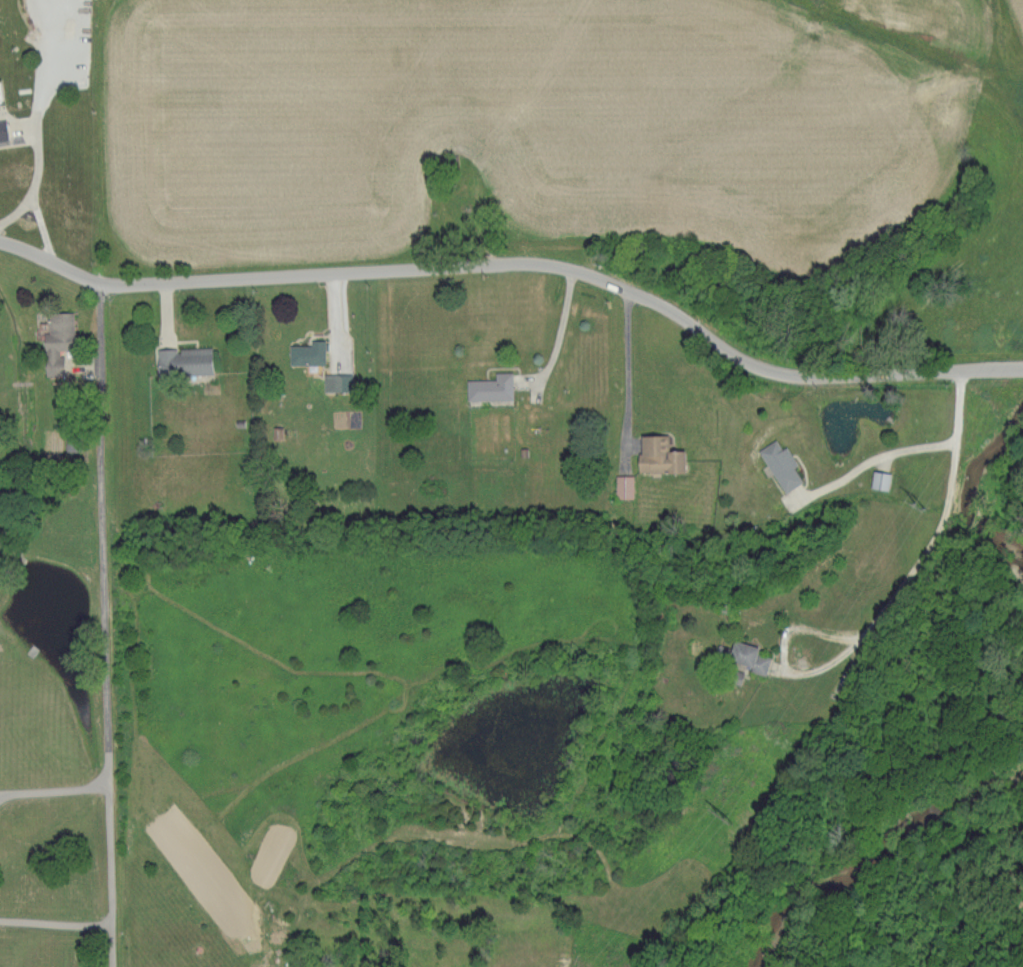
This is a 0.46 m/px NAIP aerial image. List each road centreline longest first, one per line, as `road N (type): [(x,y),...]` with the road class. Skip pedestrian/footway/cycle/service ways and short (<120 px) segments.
road 1 (residential): [(0,241),(116,285),(516,261),(626,286),(773,365),(807,375),(1022,364)]

